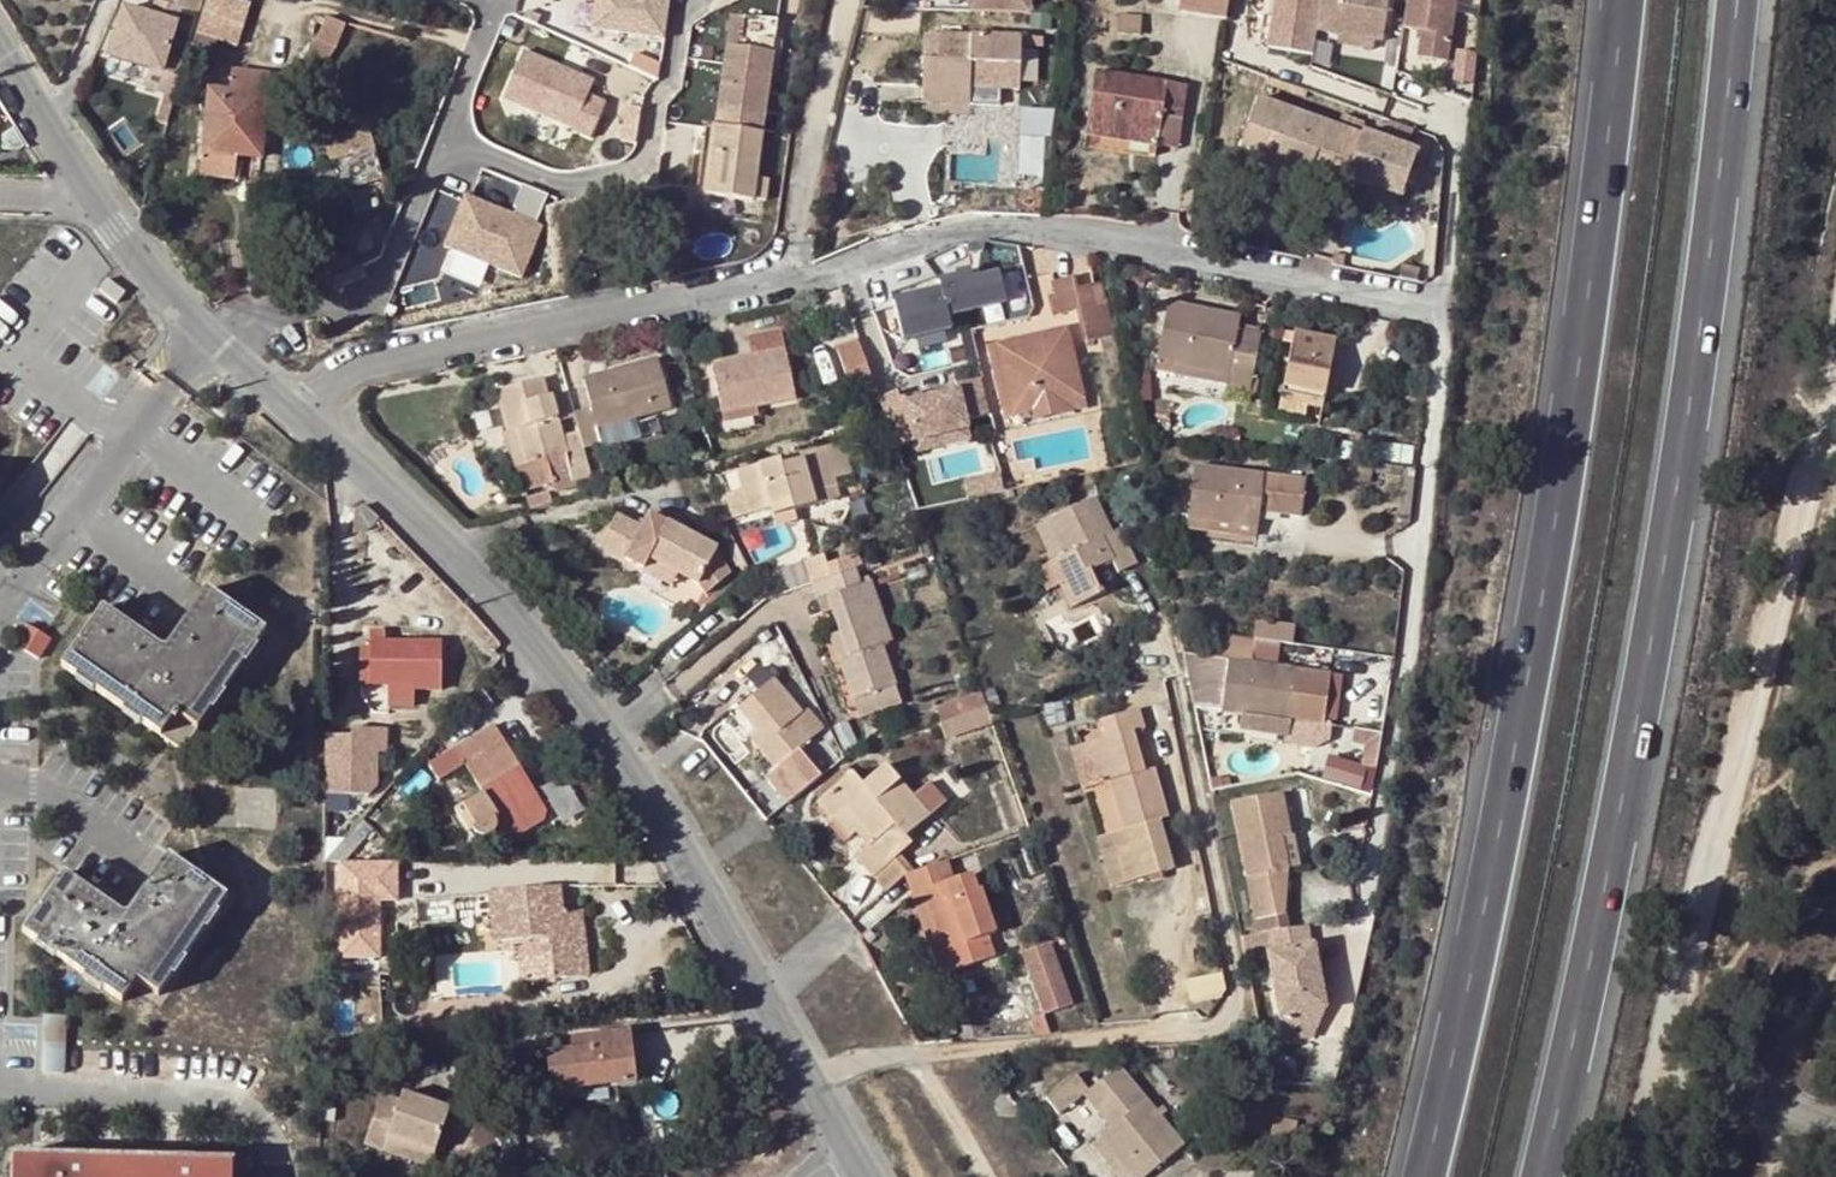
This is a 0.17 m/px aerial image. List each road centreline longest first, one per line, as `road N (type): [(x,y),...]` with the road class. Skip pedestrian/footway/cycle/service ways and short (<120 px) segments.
road 1 (residential): [(302,416),(352,365),(774,278),(821,276),(887,247),(975,225),(1438,303),(1407,662)]
road 2 (motorway): [(1611,0),(1561,454),(1488,843),(1411,1176)]
road 3 (motorway): [(1541,1176),(1674,514),(1739,0)]
road 4 (residential): [(302,416),(511,621),(618,752),(842,1138)]
road 5 (unclassified): [(1667,1067),(1828,451),(1835,389)]
road 6 (residential): [(212,328),(60,506),(0,601)]
road 7 (residential): [(1835,1137),(1667,1067)]
road 8 (residential): [(101,194),(170,291),(212,328)]
road 9 (residential): [(51,124),(101,0)]
road 10 (residential): [(212,328),(302,416)]

